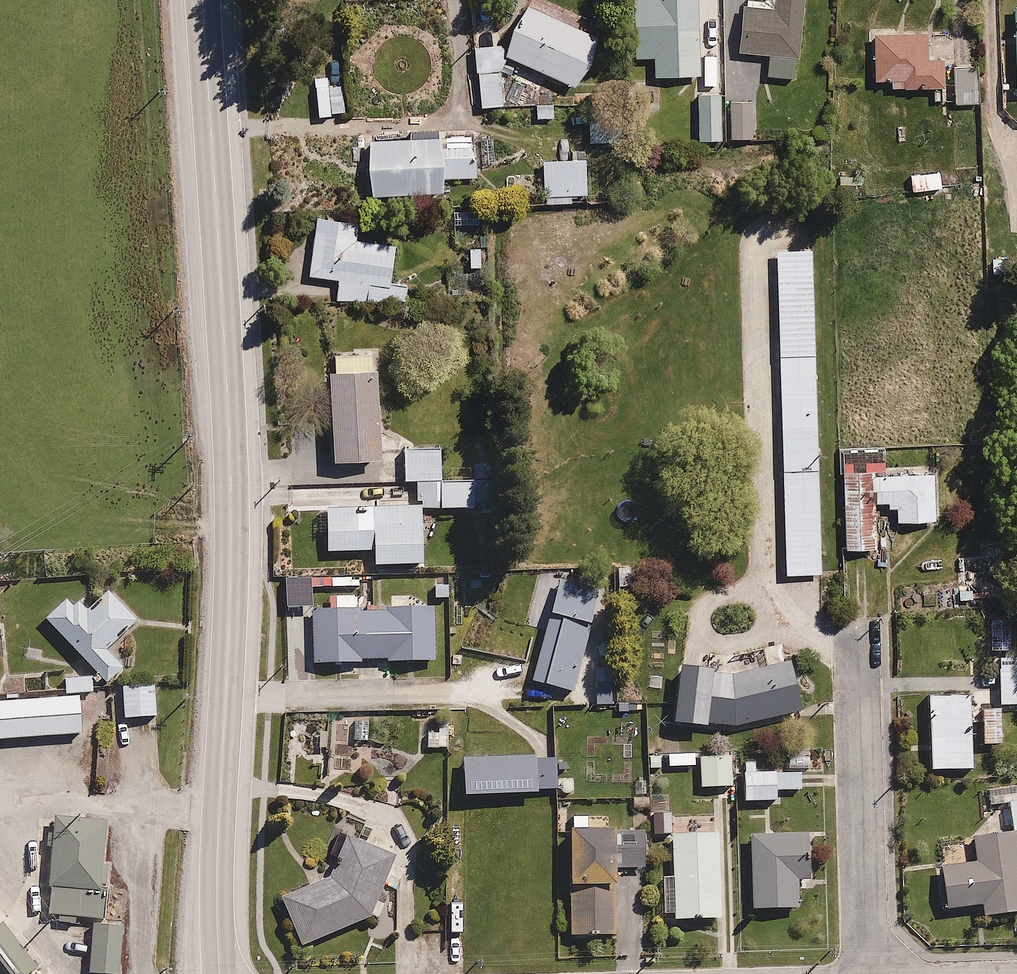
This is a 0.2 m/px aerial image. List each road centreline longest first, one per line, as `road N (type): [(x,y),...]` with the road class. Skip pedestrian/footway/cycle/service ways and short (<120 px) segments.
road 1 (primary): [(204,0),(232,481),(218,973)]
road 2 (residential): [(859,624),(864,973)]

